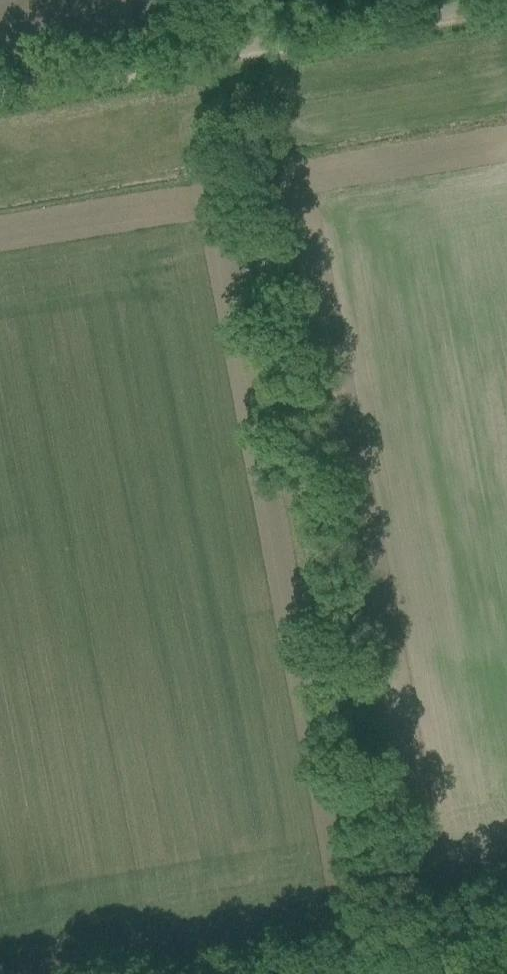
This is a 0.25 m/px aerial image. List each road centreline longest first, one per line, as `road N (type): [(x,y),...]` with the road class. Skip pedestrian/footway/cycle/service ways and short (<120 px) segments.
road 1 (track): [(210,0),(398,962)]
road 2 (unclassified): [(0,86),(495,0)]

